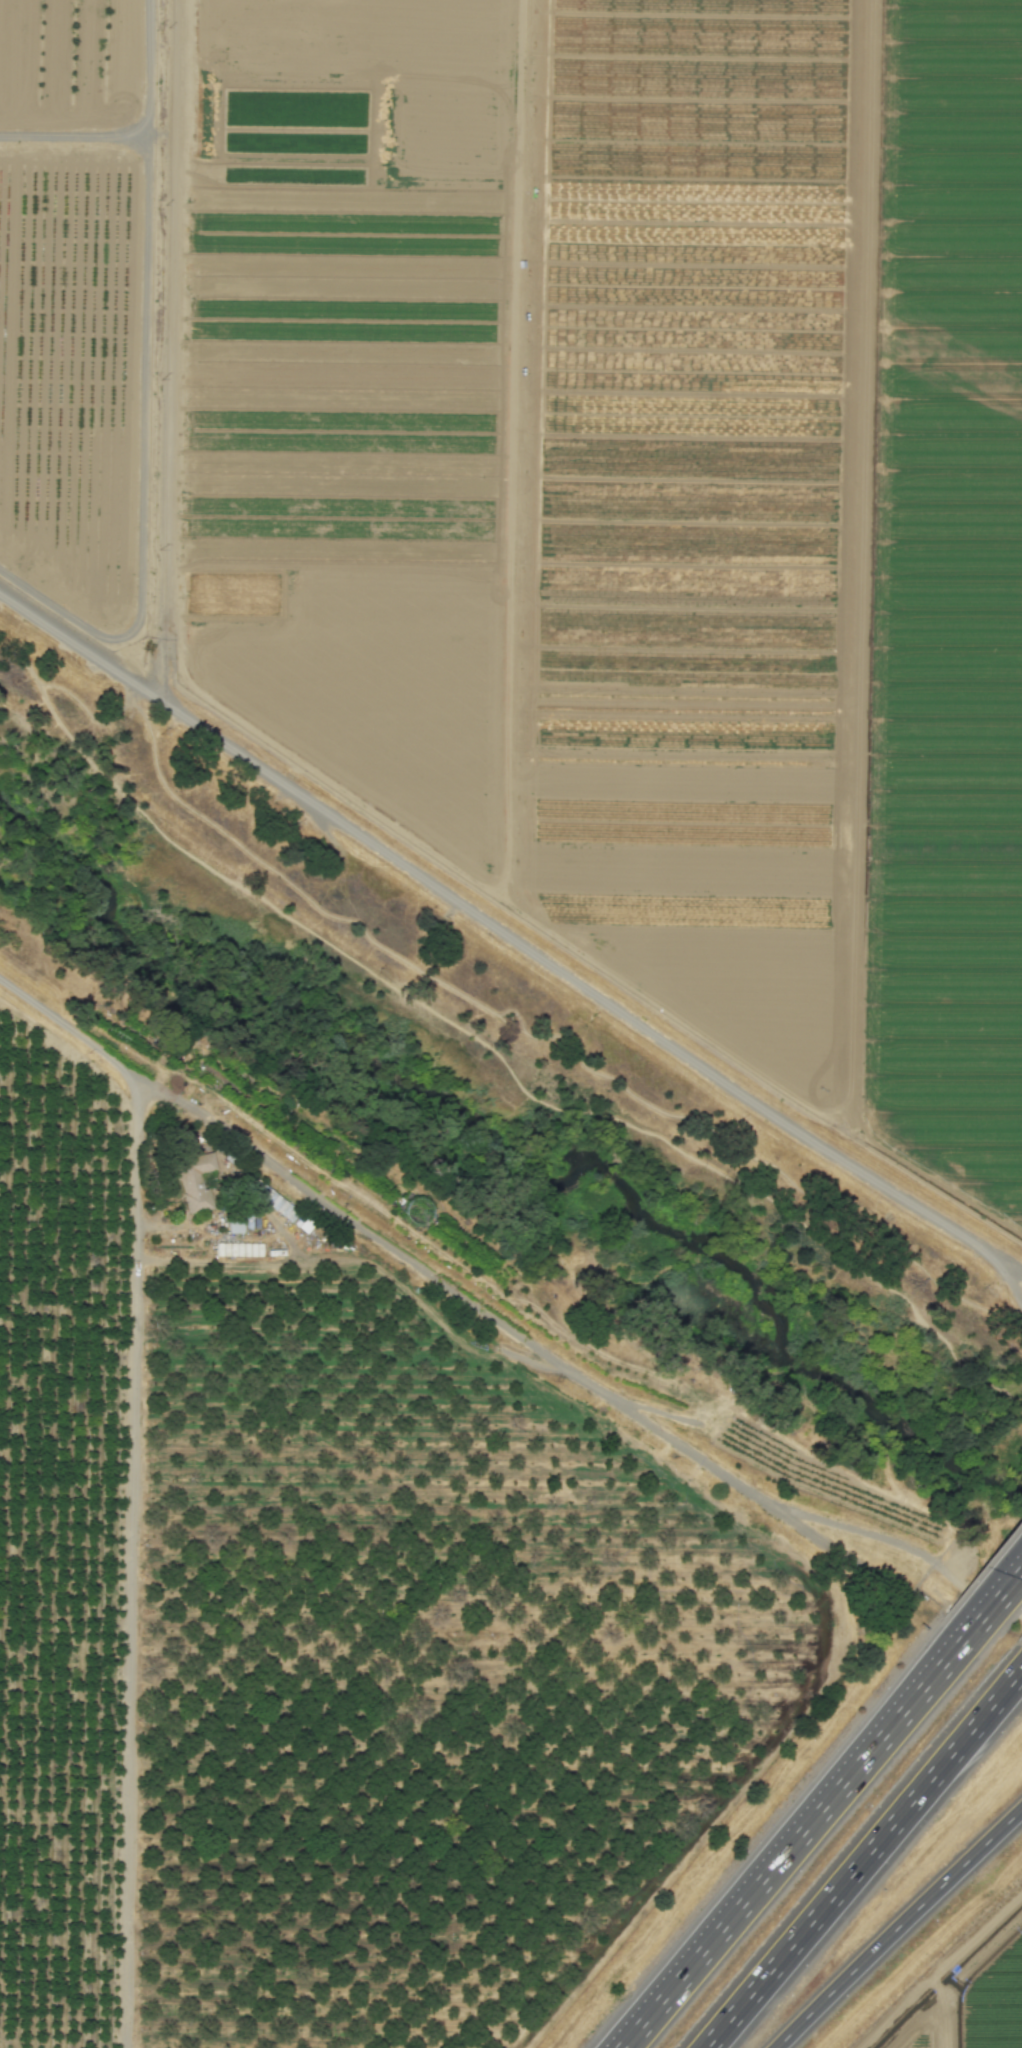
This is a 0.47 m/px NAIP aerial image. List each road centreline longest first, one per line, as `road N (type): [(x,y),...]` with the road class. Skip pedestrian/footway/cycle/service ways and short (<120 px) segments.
road 1 (track): [(172,0),(161,638)]
road 2 (motorway): [(968,1632),(620,2047)]
road 3 (motorway): [(708,2047),(1021,1670)]
road 4 (motorway): [(776,2047),(1021,1807)]

